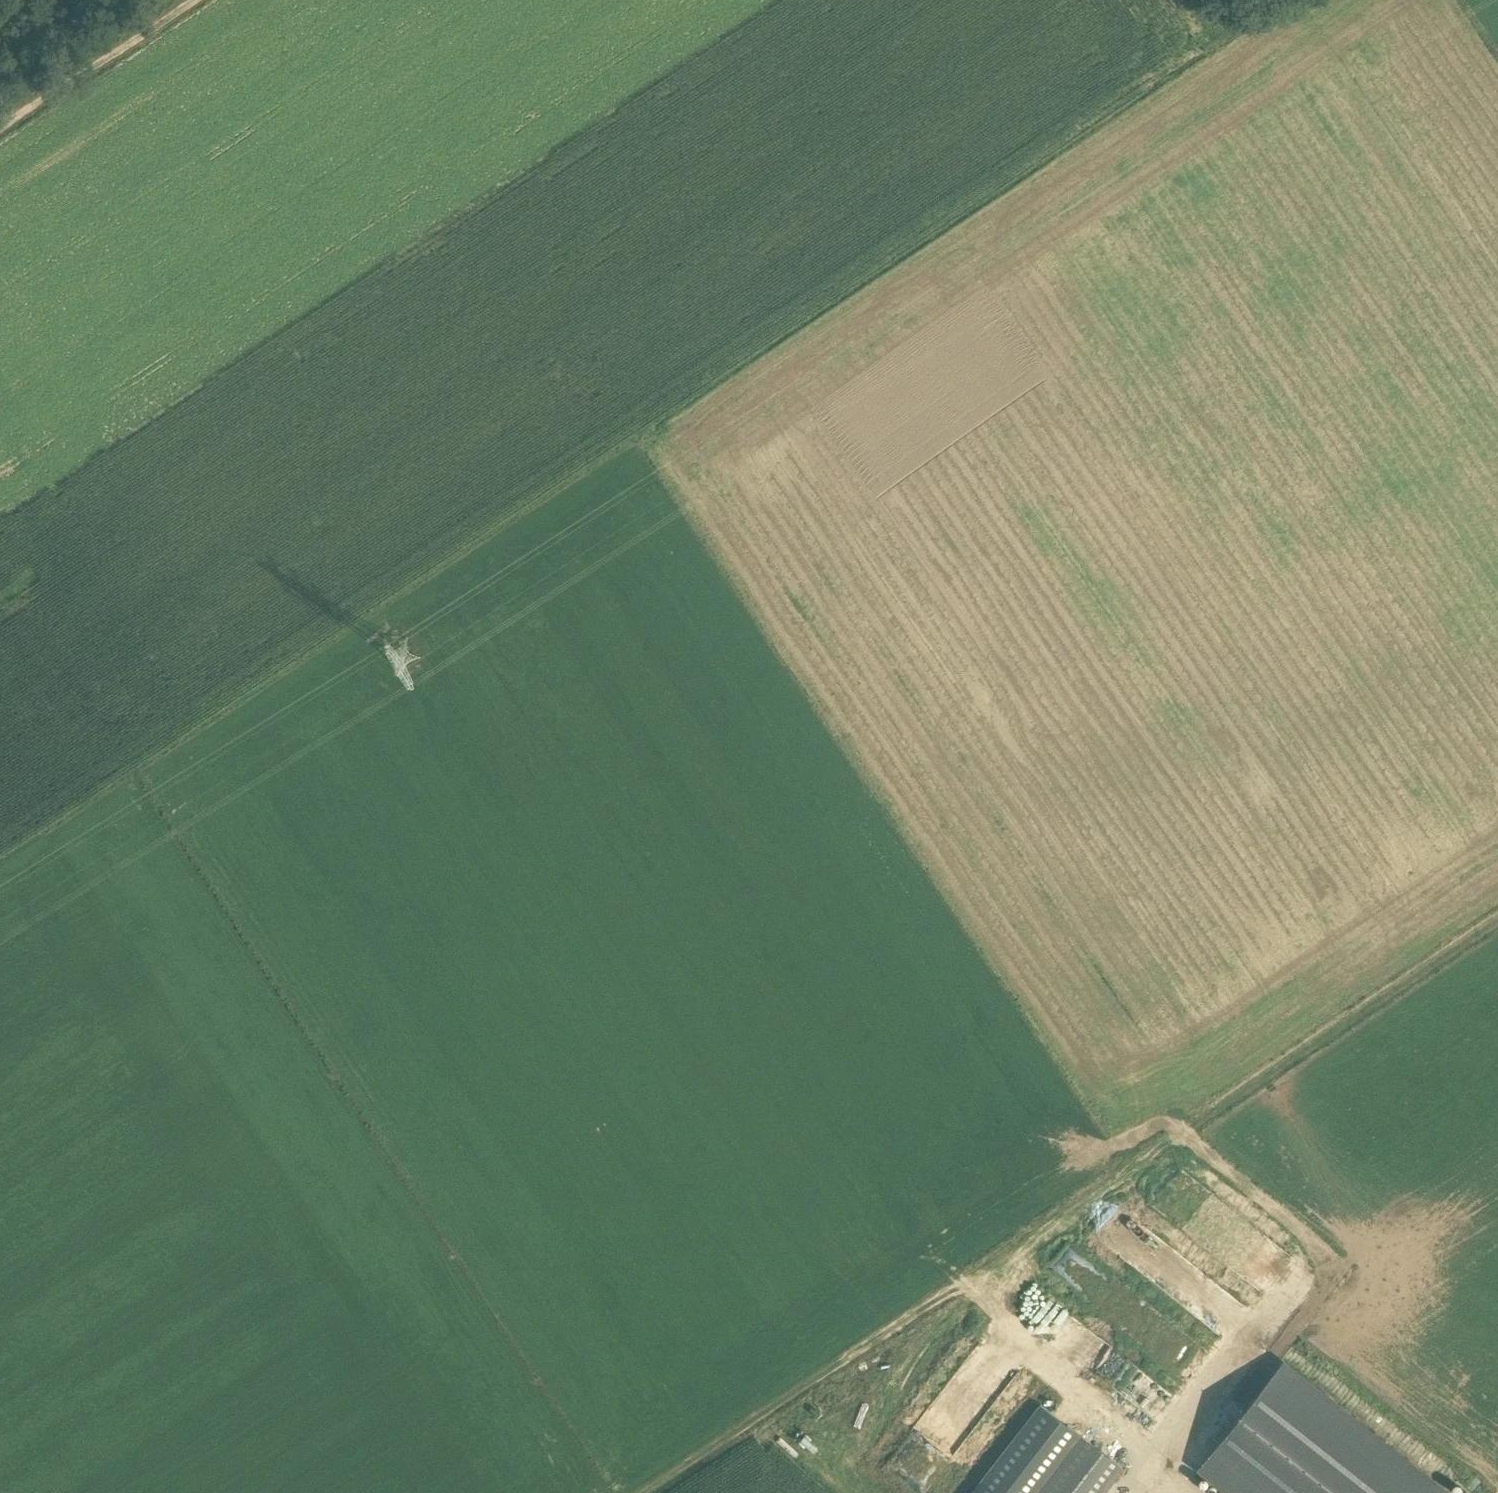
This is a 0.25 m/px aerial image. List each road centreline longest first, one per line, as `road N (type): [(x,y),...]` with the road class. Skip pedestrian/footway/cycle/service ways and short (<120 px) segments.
road 1 (track): [(186,0),(0,125)]

